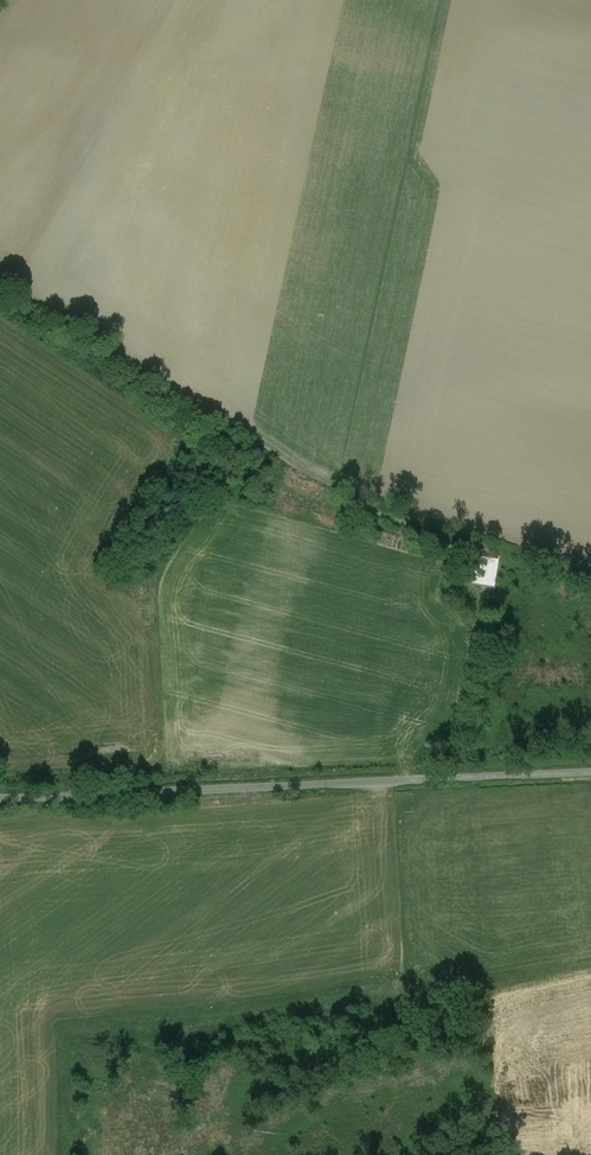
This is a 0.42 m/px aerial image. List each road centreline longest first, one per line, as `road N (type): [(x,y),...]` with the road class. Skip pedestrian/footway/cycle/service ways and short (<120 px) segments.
road 1 (unclassified): [(0,799),(590,773)]

